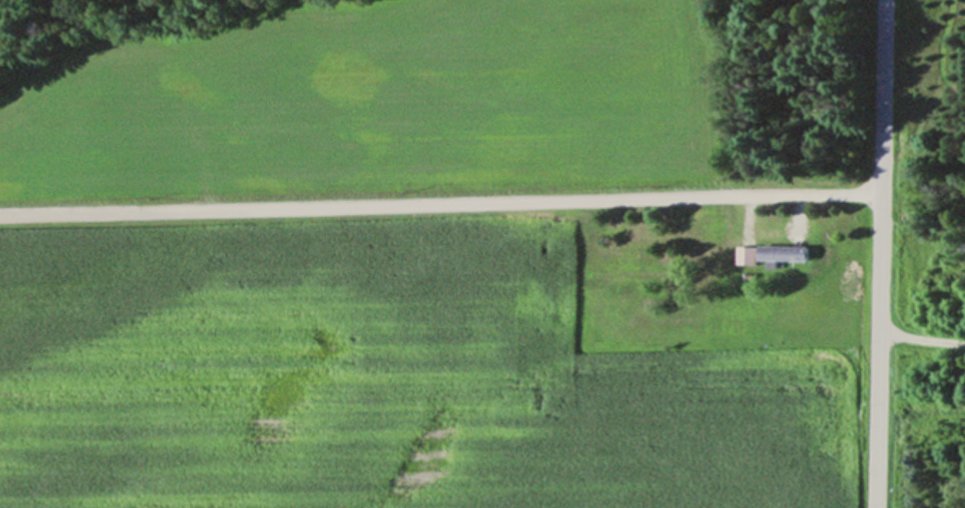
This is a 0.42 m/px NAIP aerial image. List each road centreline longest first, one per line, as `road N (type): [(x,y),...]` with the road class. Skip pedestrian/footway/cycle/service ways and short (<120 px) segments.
road 1 (residential): [(884,190),(0,212)]
road 2 (residential): [(877,507),(887,0)]

